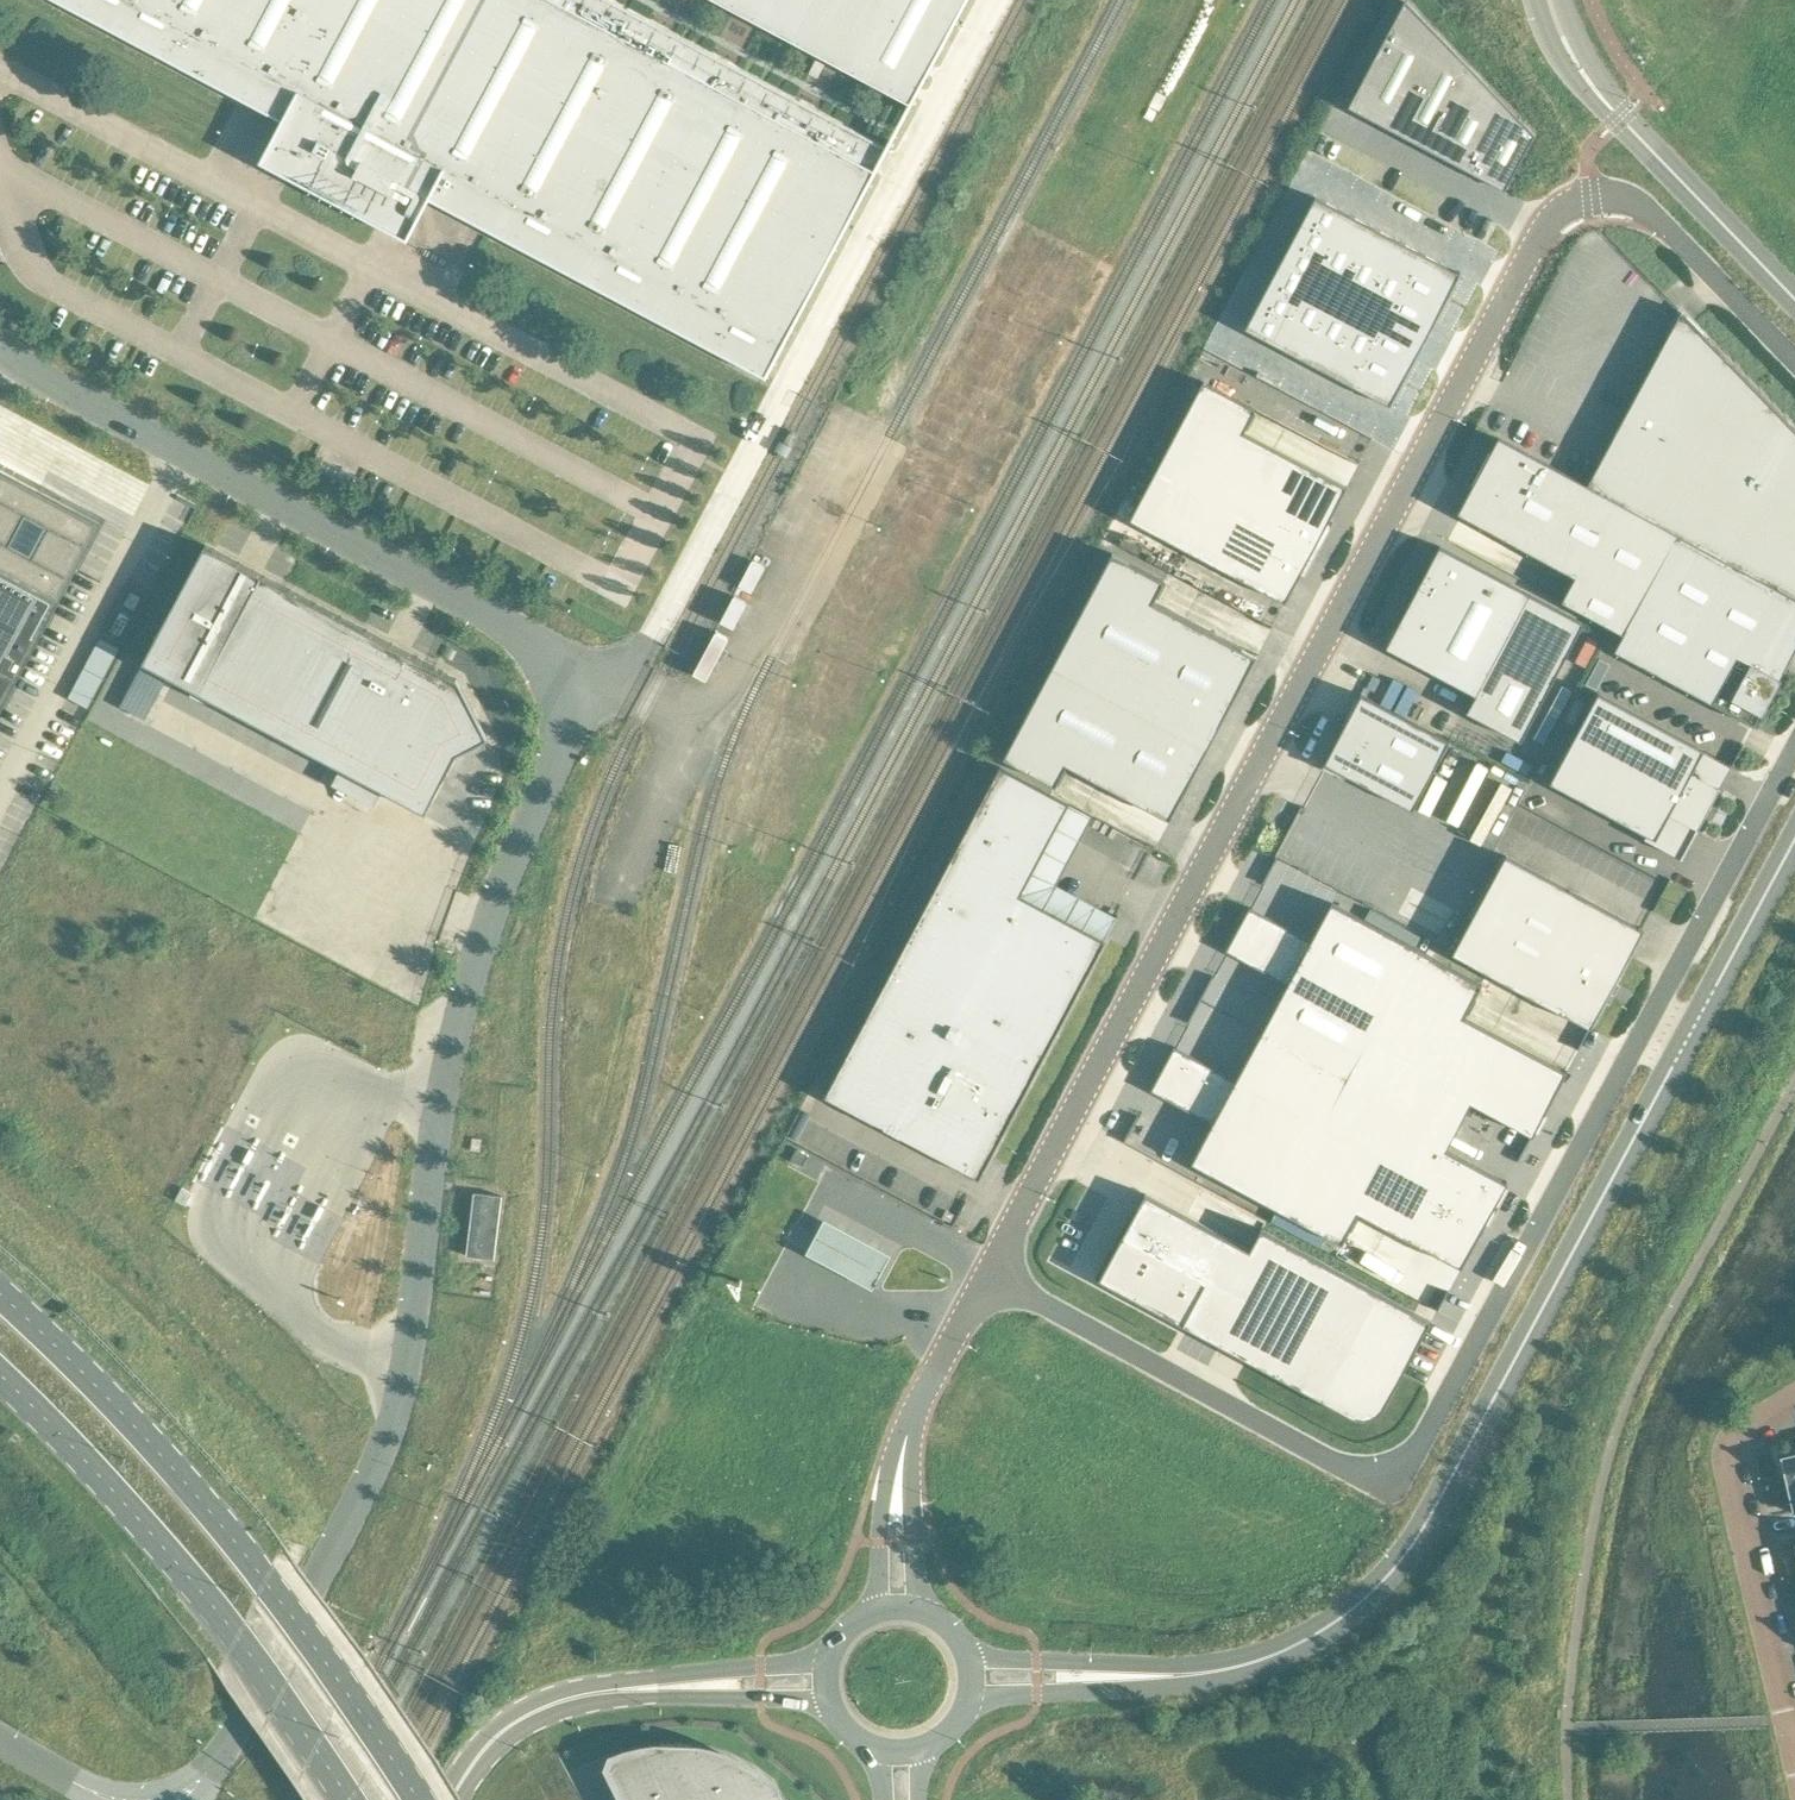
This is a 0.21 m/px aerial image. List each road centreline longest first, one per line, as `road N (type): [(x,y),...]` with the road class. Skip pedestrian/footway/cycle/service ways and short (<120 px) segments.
road 1 (unclassified): [(166,1799),(188,1793),(218,1761),(385,1438),(409,1355),(471,971),(564,740),(563,692),(510,626),(0,350)]
road 2 (unclassified): [(1794,756),(1409,1459),(1364,1473),(1337,1465),(989,1275)]
road 3 (unclassified): [(1593,196),(1563,209),(1536,242),(989,1275)]
road 4 (tertiary): [(1794,839),(1411,1542),(1372,1591),(1334,1620),(1255,1659)]
road 5 (primary): [(421,1799),(383,1737),(184,1480),(0,1293)]
road 6 (primary): [(0,1370),(141,1520),(358,1799)]
road 7 (tertiary): [(834,1647),(814,1657),(556,1693),(507,1716),(461,1761),(438,1799)]
road 8 (tertiary): [(459,1799),(515,1734),(562,1709),(648,1698),(812,1698),(834,1705)]
road 9 (residential): [(1794,1752),(1726,1431),(1794,1388)]
road 10 (tertiary): [(965,1703),(1036,1691),(1167,1687),(1231,1674),(1255,1659)]
road 11 (tertiary): [(1255,1659),(1063,1660),(962,1645)]
road 12 (tertiary): [(1593,86),(1794,299)]
road 13 (unclassified): [(1593,196),(1622,197),(1653,215),(1794,363)]
road 14 (unclassified): [(908,1427),(886,1481),(869,1612)]
road 15 (unclassified): [(928,1612),(908,1427)]
road 16 (unclassified): [(989,1275),(908,1427)]
road 17 (unclassified): [(0,1741),(122,1799)]

